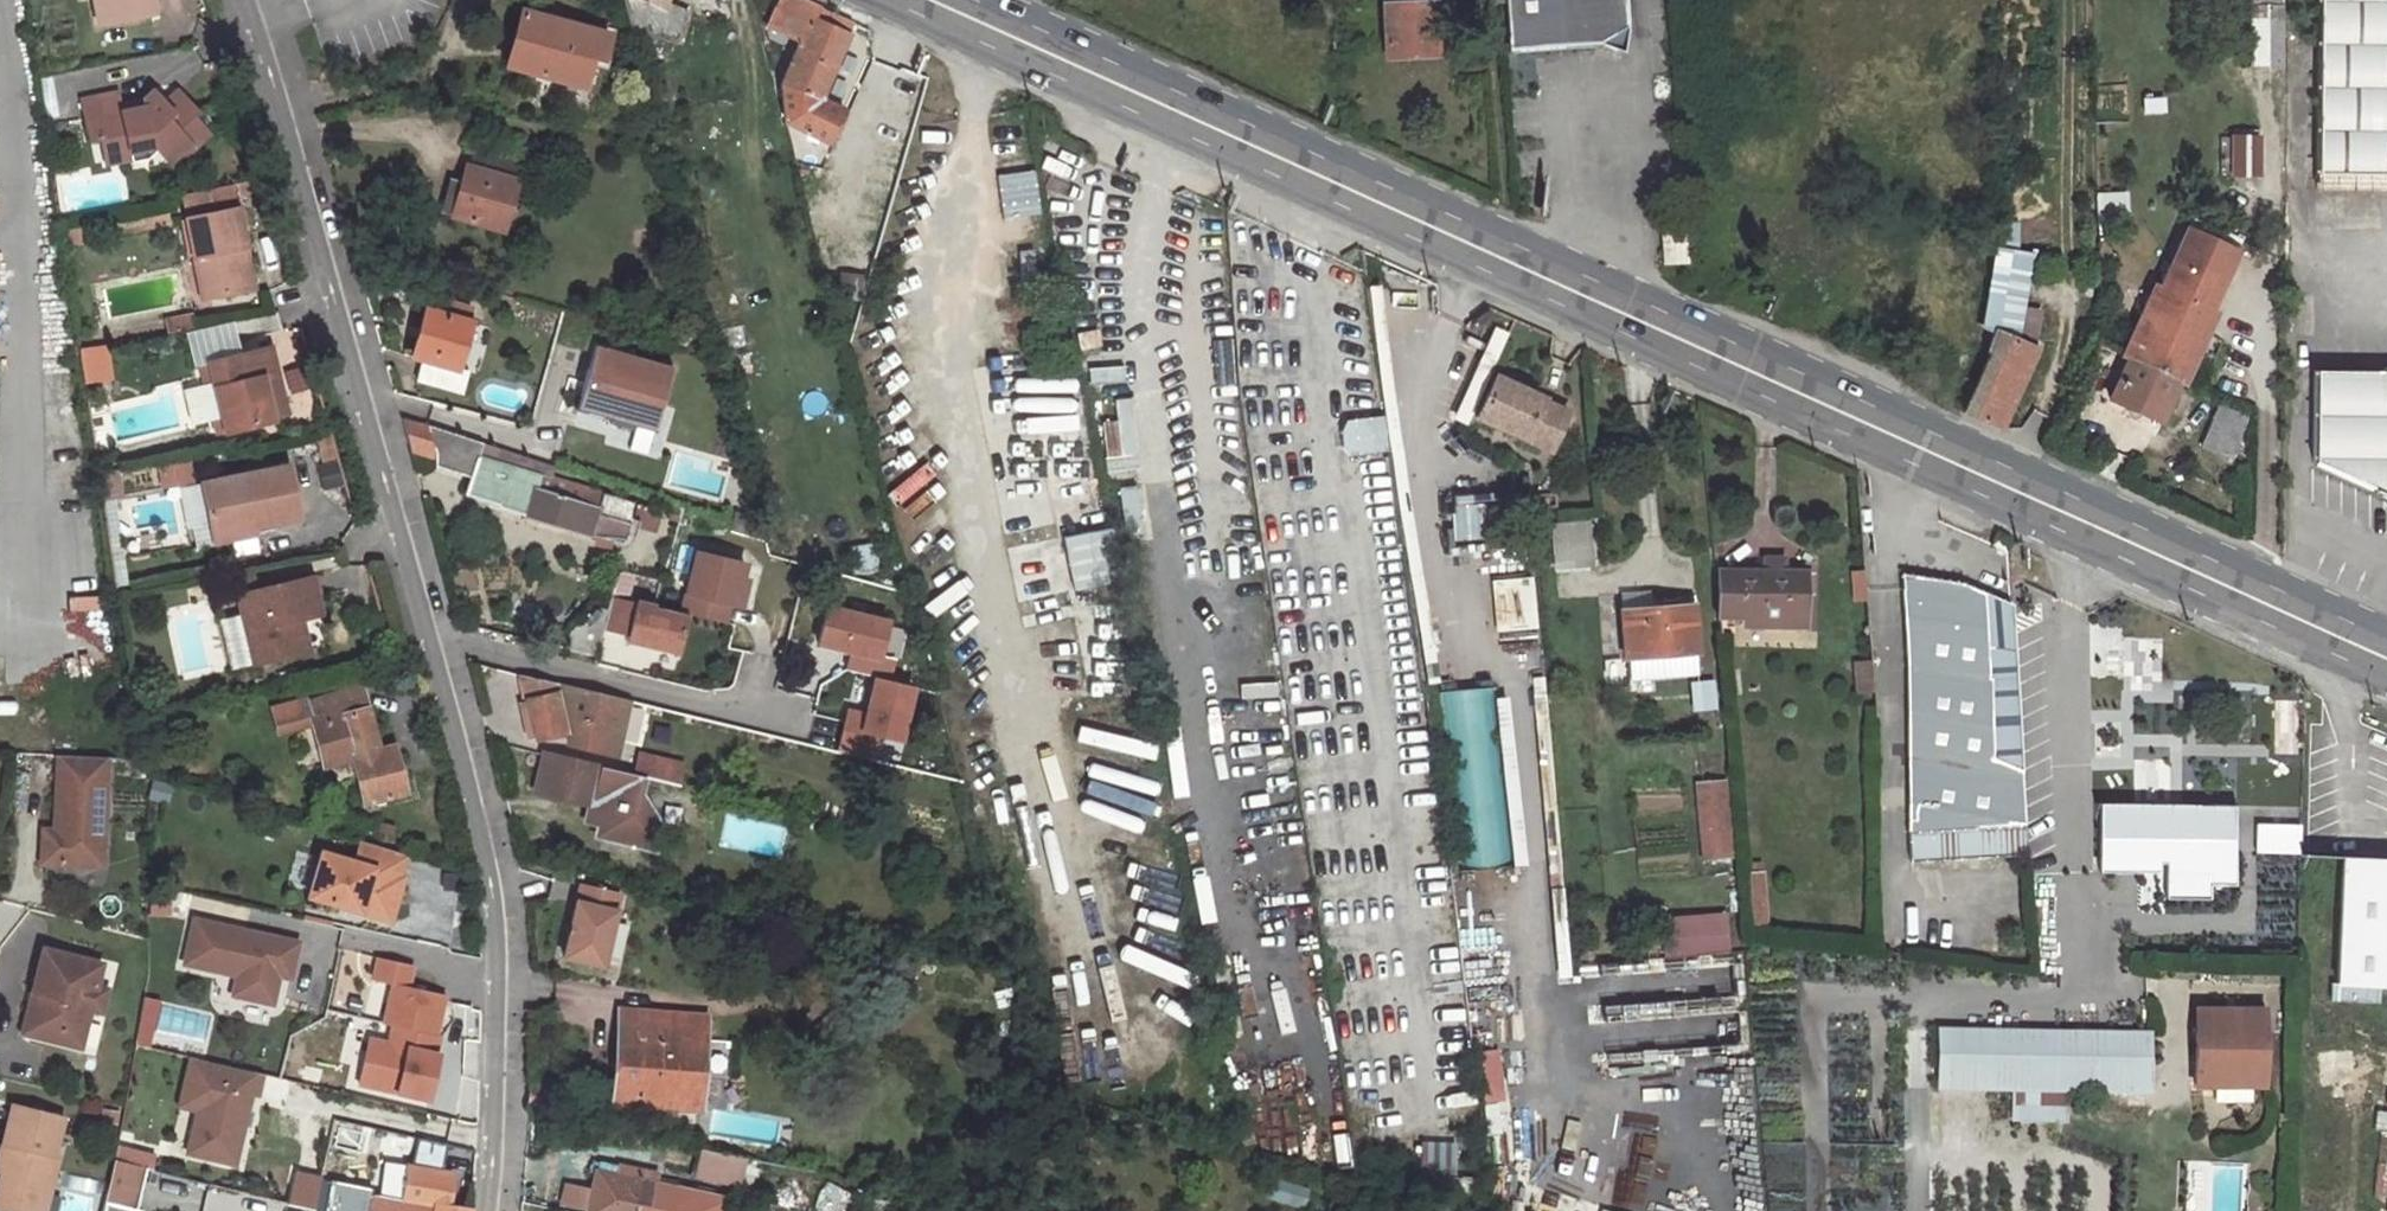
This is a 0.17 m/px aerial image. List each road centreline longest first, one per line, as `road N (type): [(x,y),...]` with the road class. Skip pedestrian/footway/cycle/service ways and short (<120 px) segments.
road 1 (primary): [(932,0),(2386,655)]
road 2 (residential): [(435,636),(296,131),(252,0)]
road 3 (residential): [(490,1210),(500,918),(435,636)]
road 4 (residential): [(435,636),(802,721)]
road 5 (track): [(467,41),(415,82),(291,116)]

